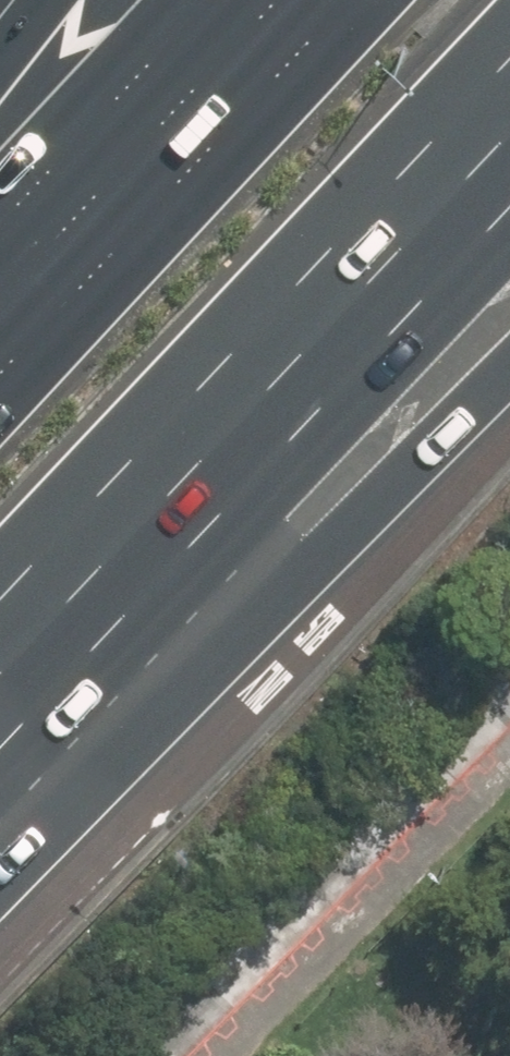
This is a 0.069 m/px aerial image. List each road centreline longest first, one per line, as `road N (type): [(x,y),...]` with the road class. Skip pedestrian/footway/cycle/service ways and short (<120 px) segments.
road 1 (motorway): [(509,62),(0,604)]
road 2 (motorway): [(509,391),(338,558),(0,803)]
road 3 (motorway): [(0,292),(273,0)]
road 4 (motorway): [(0,134),(78,0)]

